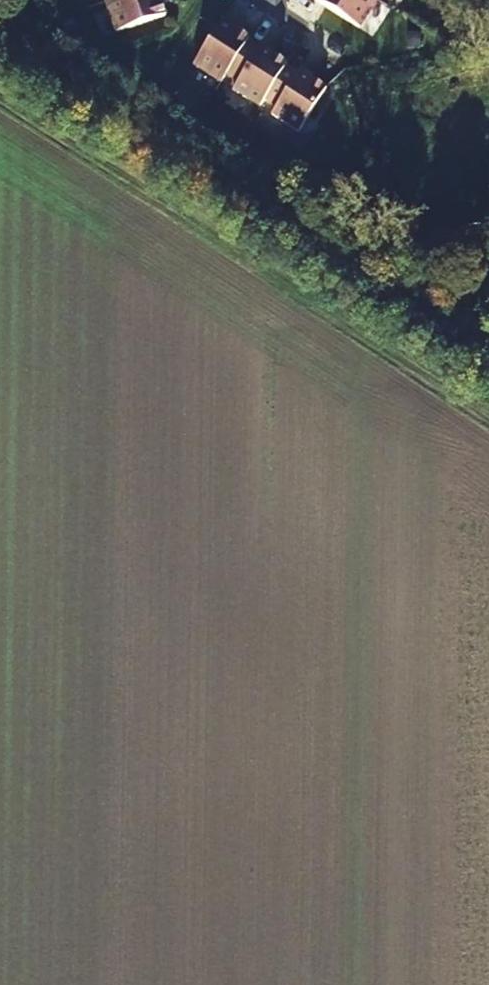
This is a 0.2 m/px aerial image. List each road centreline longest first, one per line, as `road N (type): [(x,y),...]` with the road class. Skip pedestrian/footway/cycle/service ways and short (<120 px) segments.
road 1 (track): [(0,105),(488,423)]

